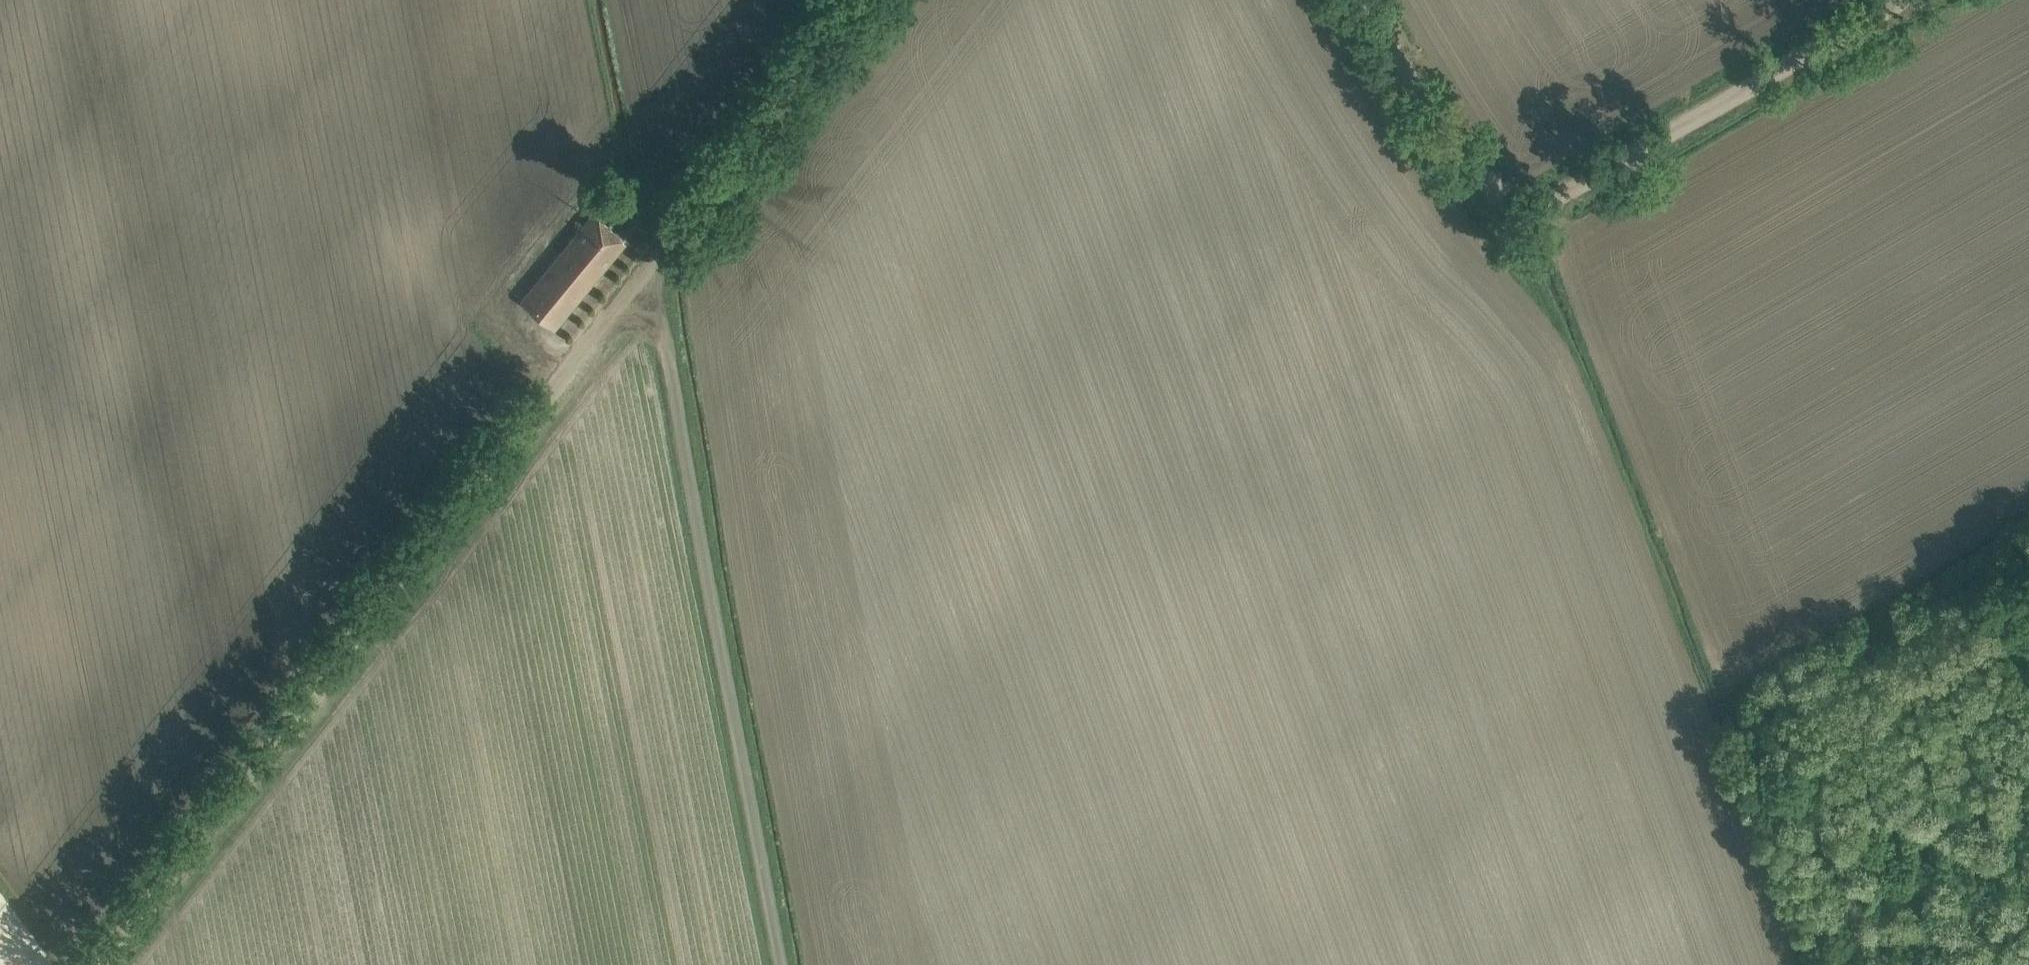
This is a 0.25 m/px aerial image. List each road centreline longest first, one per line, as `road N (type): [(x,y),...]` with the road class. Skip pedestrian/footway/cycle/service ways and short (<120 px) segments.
road 1 (track): [(90,964),(859,0)]
road 2 (track): [(782,964),(651,266)]
road 3 (track): [(1901,0),(1572,193),(1519,202),(1480,177),(1419,95),(1365,0)]

